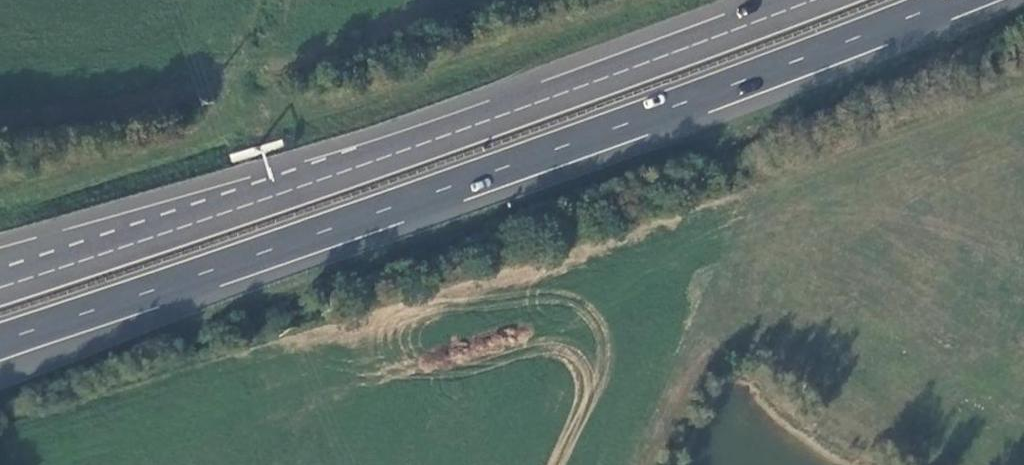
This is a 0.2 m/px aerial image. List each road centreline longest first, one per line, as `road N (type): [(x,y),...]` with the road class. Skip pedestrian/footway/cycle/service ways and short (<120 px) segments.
road 1 (trunk): [(0,339),(679,104),(948,0)]
road 2 (trunk): [(810,0),(0,287)]

